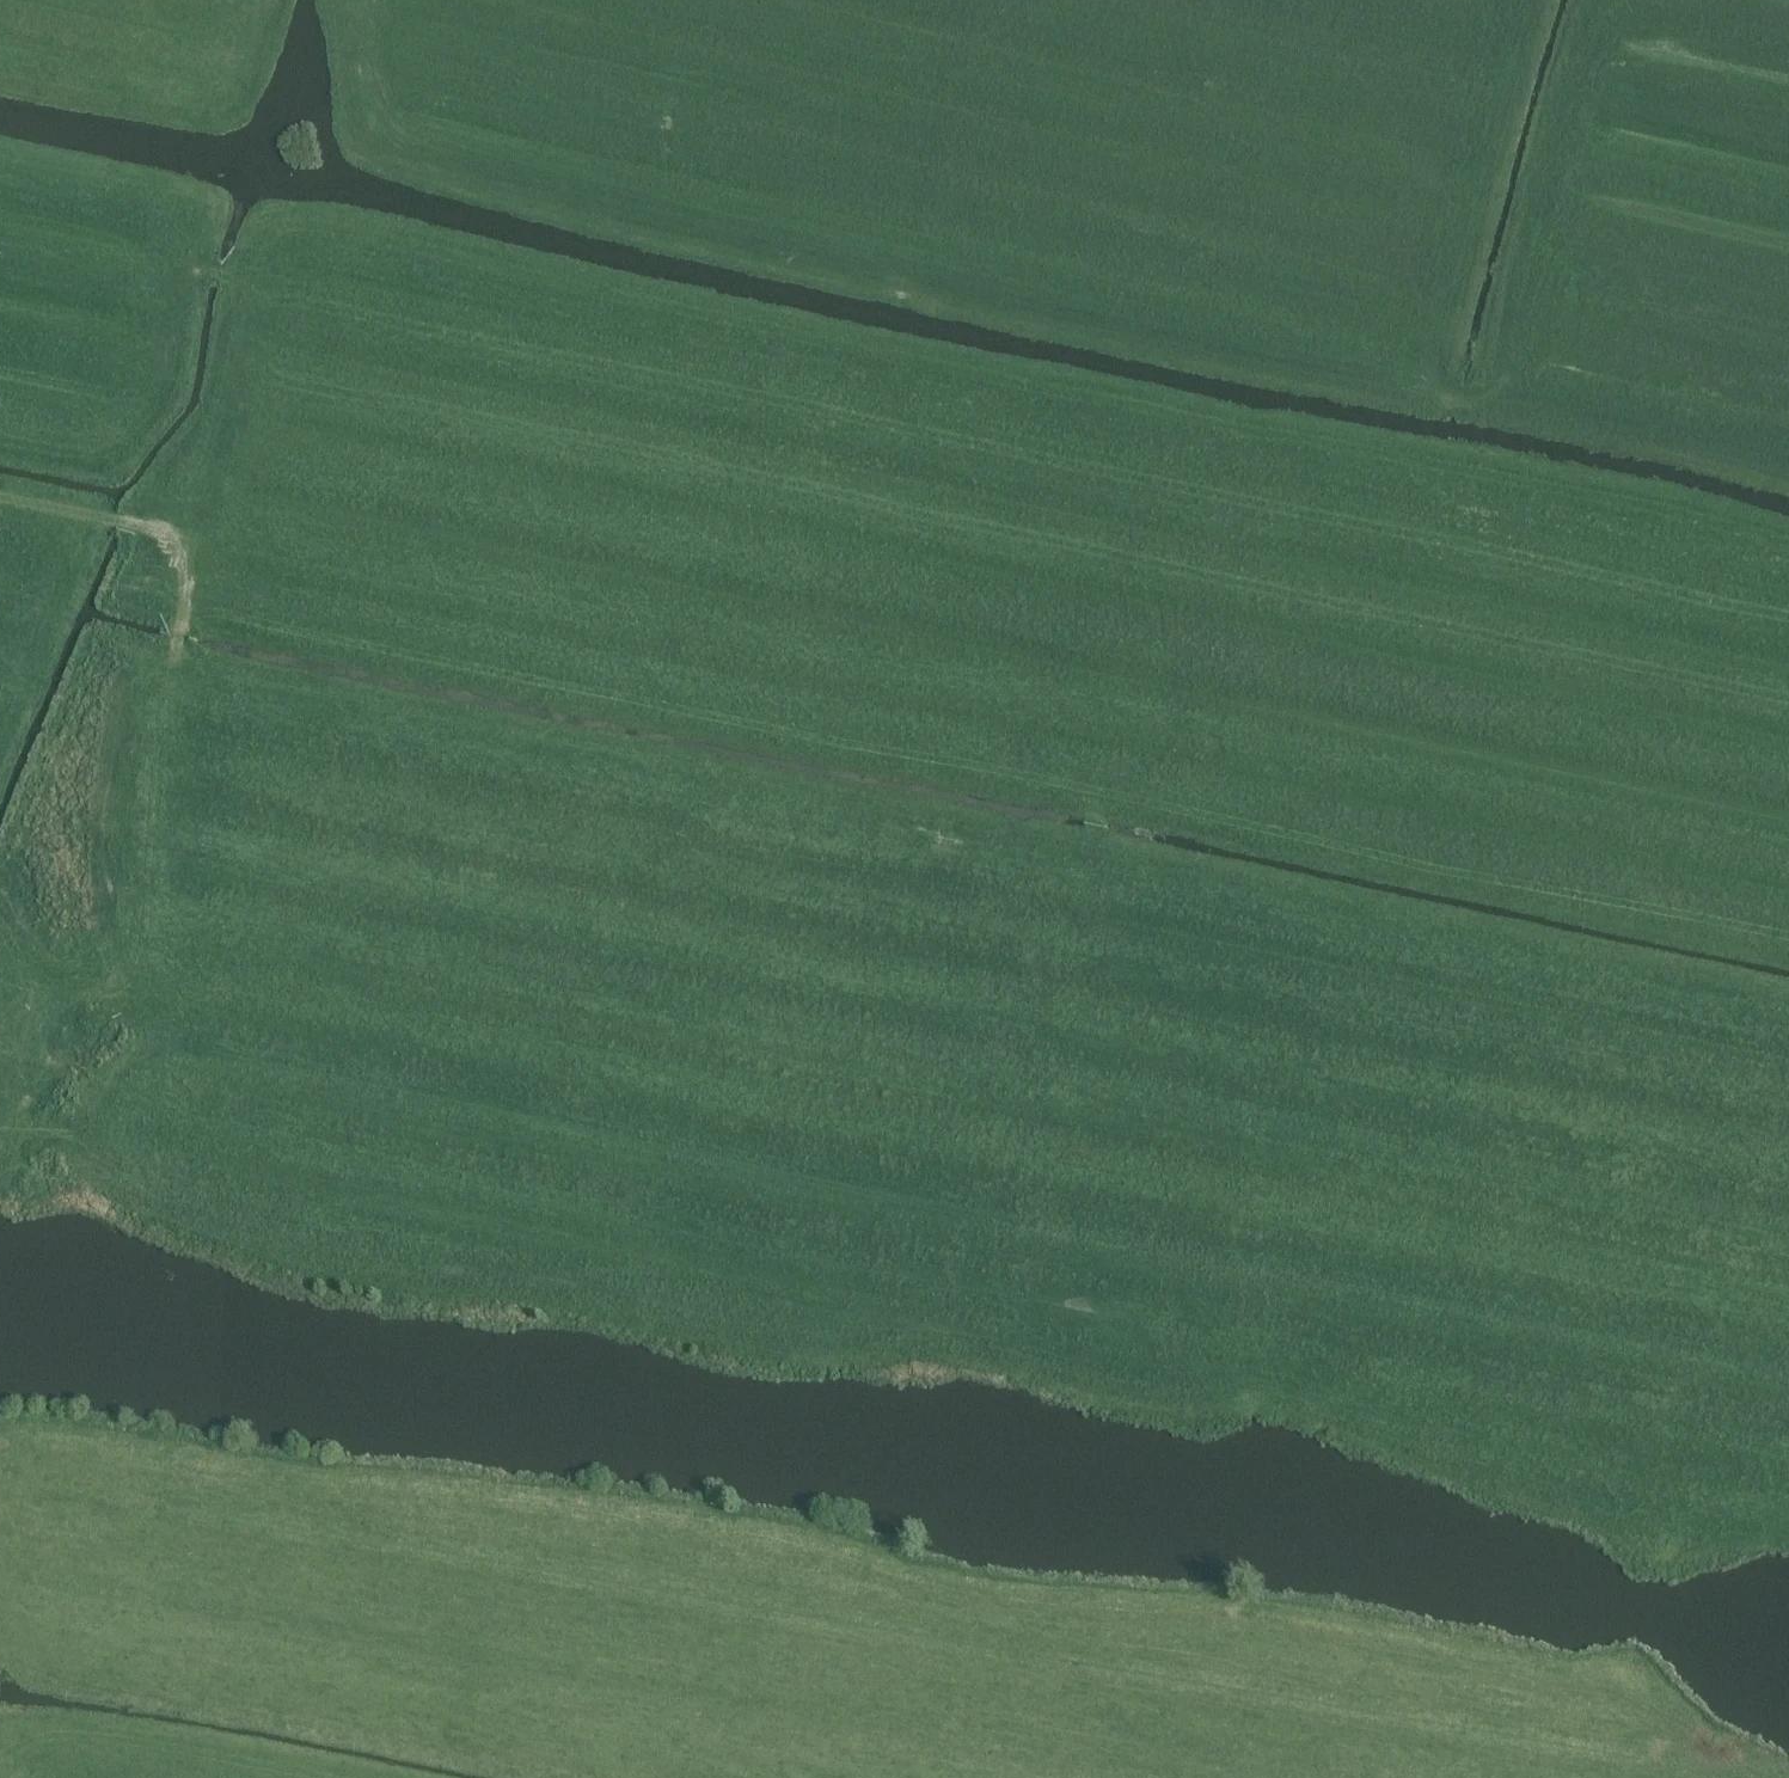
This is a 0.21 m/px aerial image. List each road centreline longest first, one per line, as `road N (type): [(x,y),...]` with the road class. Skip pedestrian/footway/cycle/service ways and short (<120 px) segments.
road 1 (track): [(0,494),(143,524),(172,542),(183,595),(176,662),(139,723),(144,976),(136,999),(0,992)]

